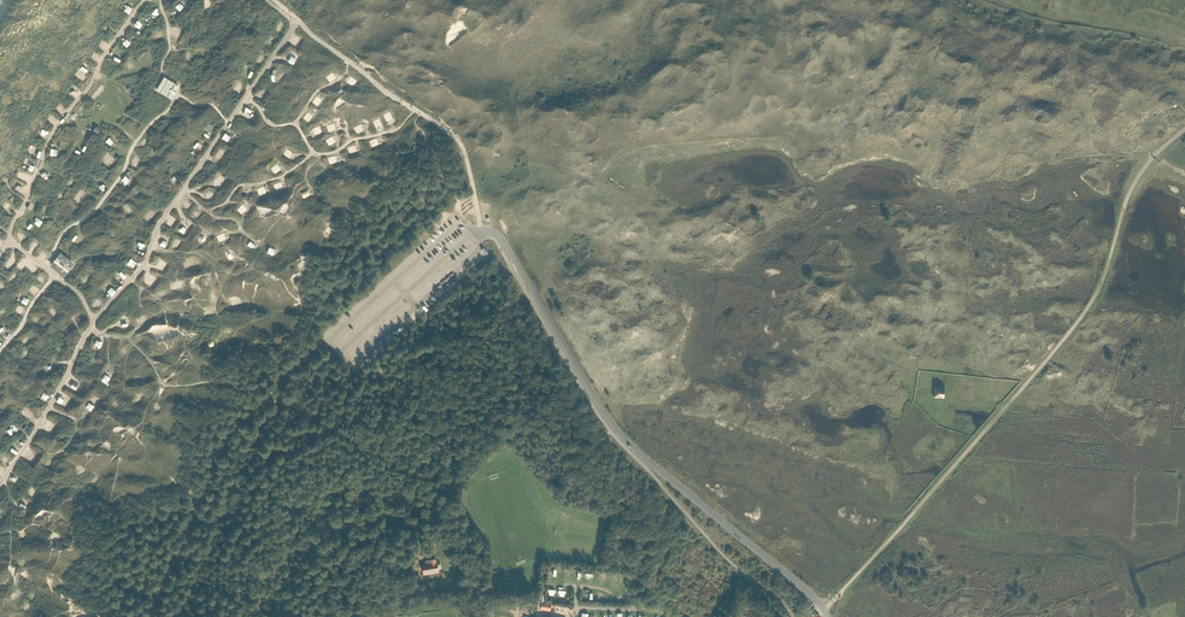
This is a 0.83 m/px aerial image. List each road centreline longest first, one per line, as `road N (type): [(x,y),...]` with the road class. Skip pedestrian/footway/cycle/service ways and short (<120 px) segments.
road 1 (track): [(1184,130),(1140,173),(1102,281),(1077,325),(825,611)]
road 2 (unclassified): [(829,616),(620,434),(500,238),(481,231)]

